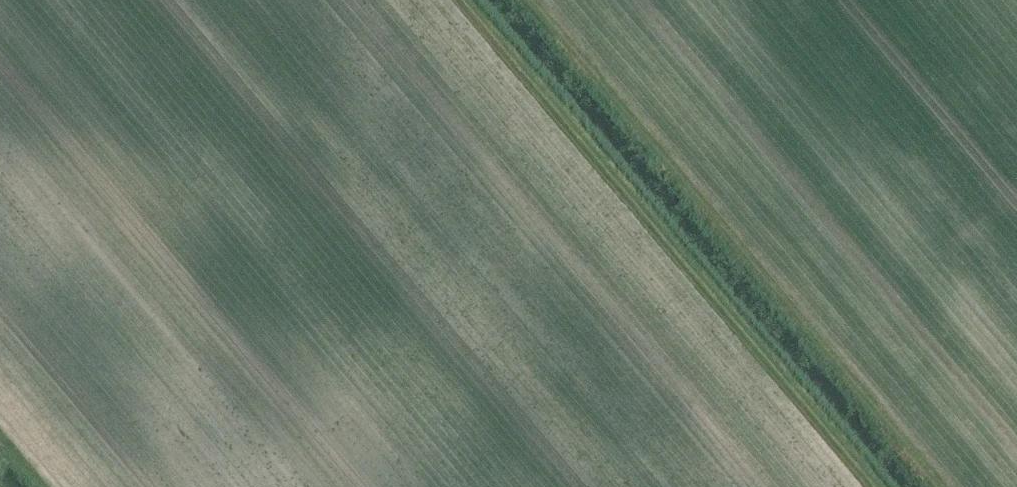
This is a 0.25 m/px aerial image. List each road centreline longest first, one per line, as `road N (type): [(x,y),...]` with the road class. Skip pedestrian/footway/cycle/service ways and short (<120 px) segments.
road 1 (track): [(935,486),(519,0)]

